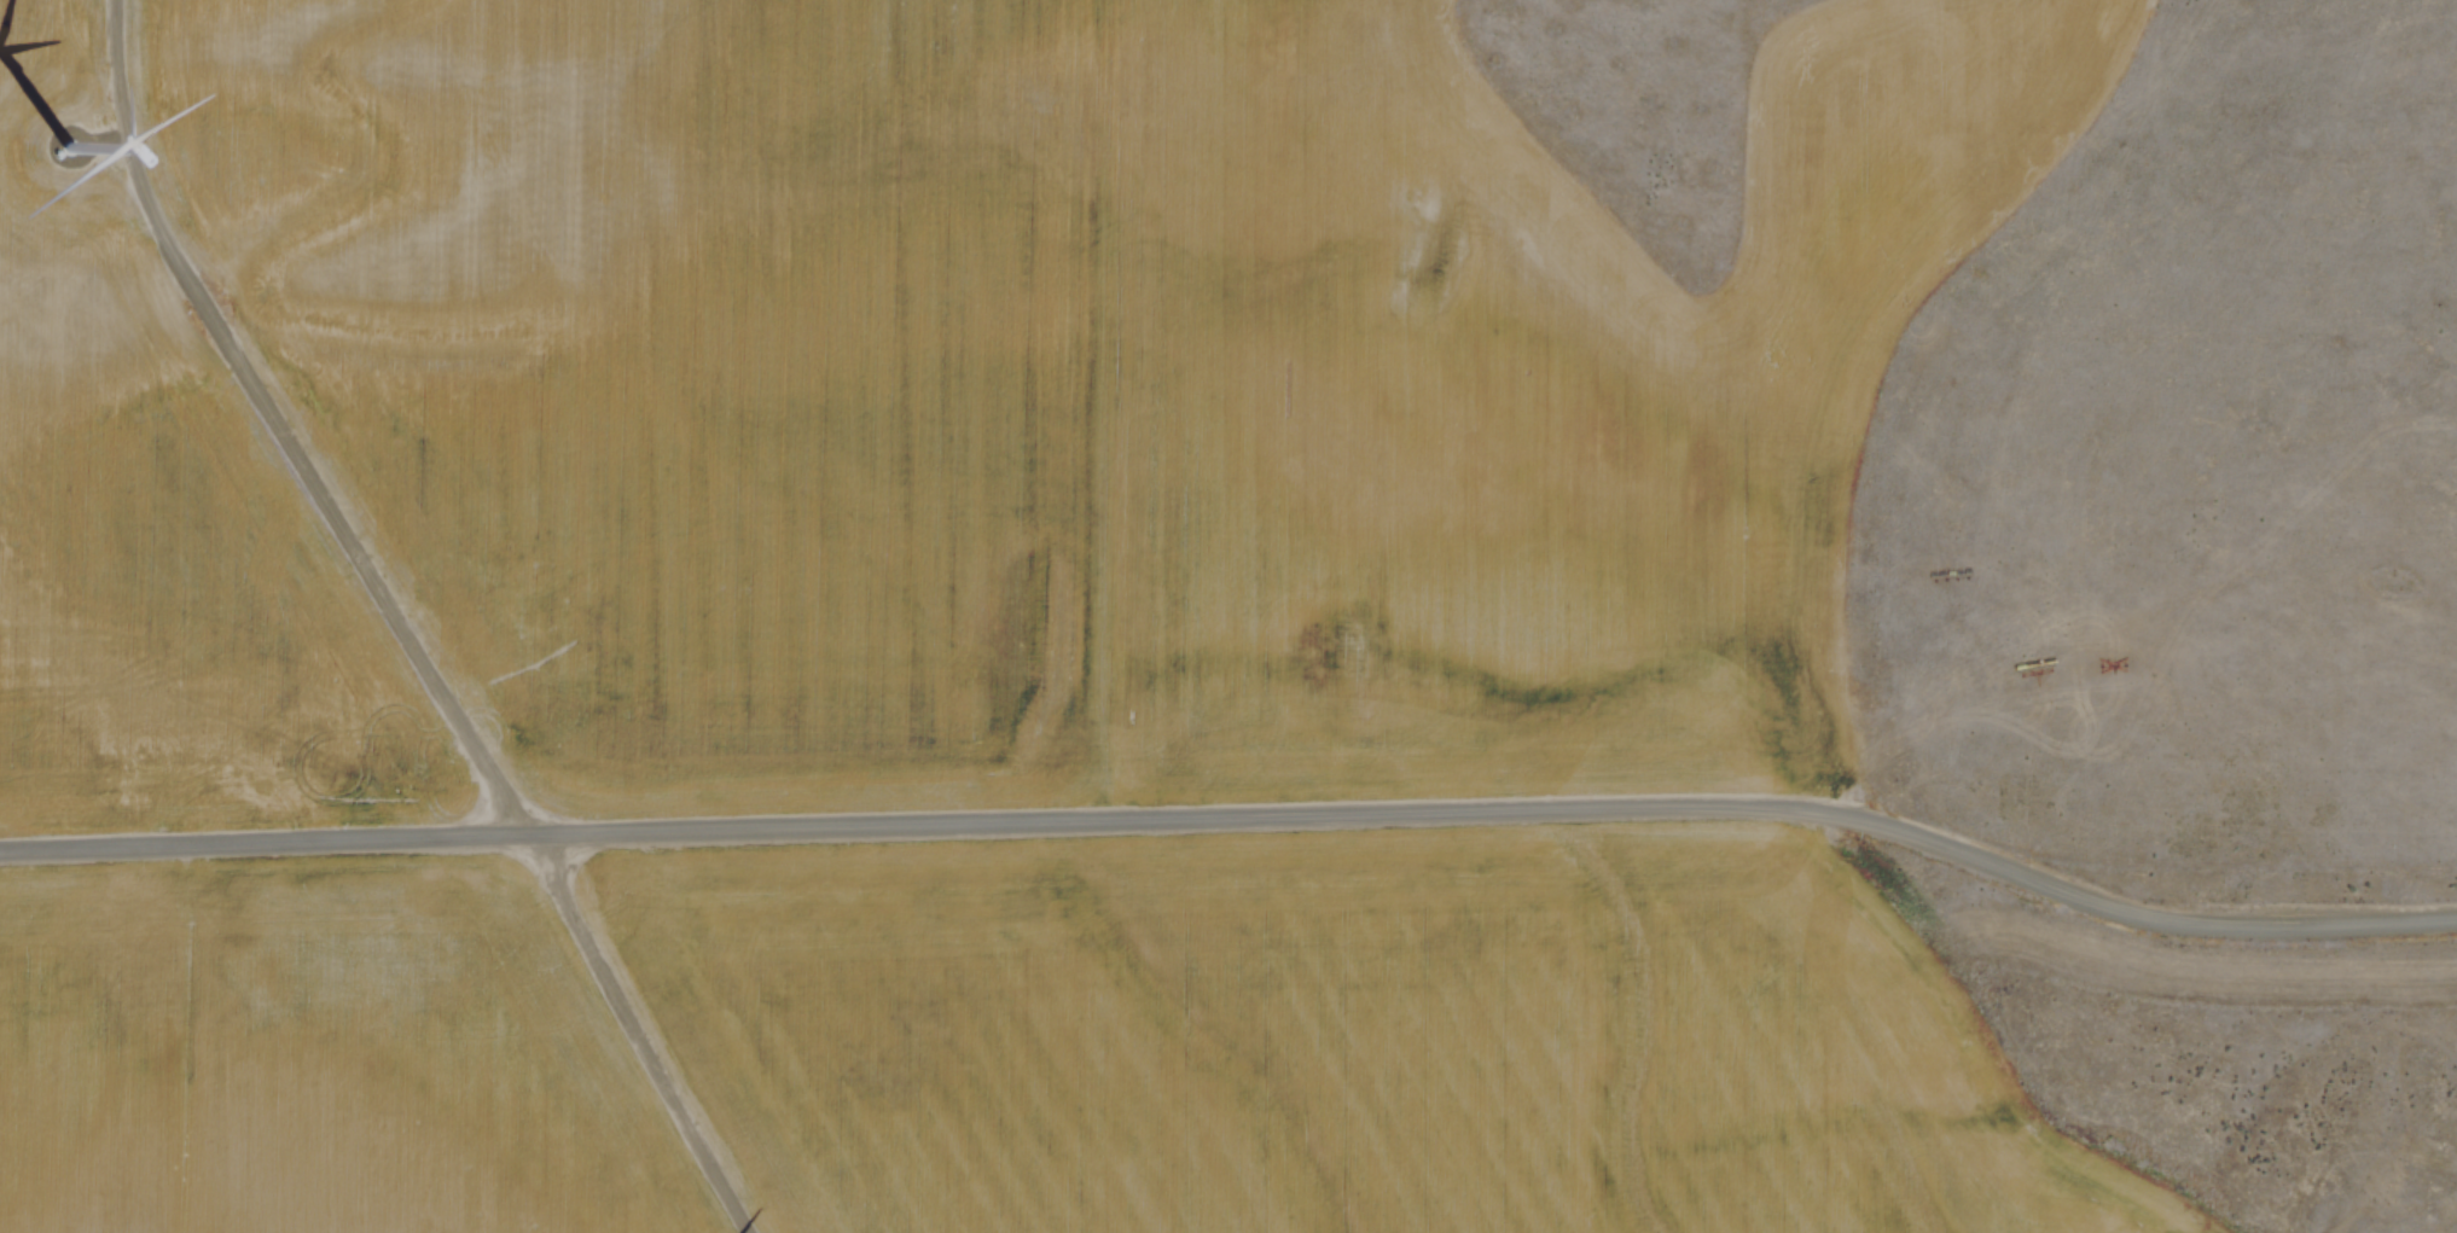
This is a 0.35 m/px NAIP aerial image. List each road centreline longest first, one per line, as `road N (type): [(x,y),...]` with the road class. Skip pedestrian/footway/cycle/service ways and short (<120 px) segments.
road 1 (residential): [(0,844),(1784,799),(1904,825),(2151,912),(2267,917),(2456,908)]

